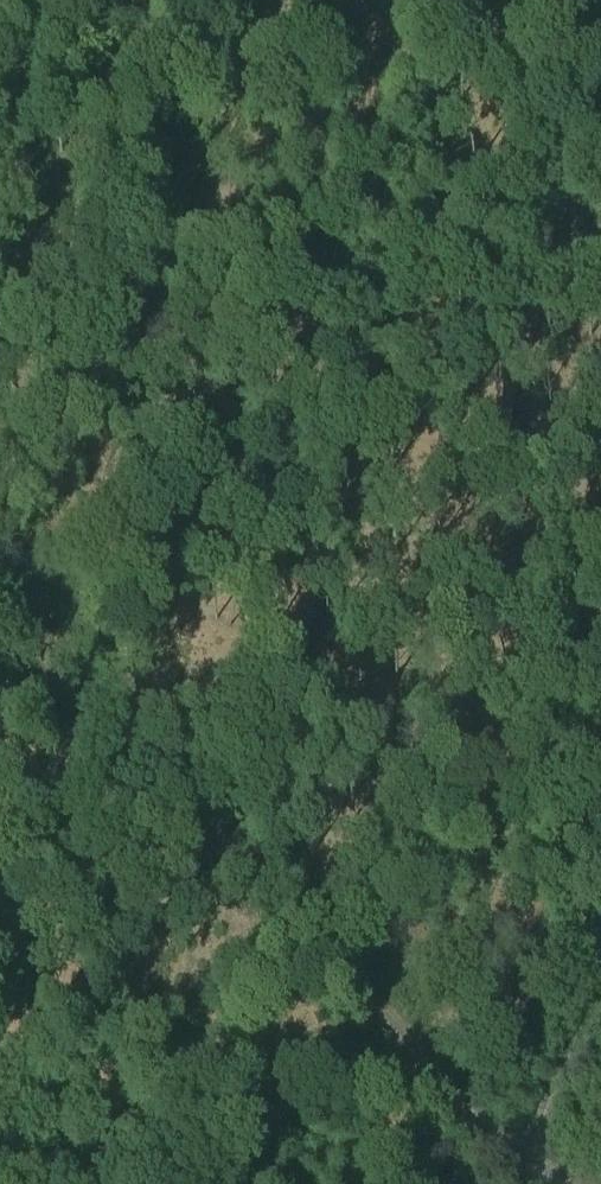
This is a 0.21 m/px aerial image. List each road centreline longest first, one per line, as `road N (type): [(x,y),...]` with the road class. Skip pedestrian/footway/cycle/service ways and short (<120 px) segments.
road 1 (track): [(0,611),(66,665),(433,1076),(524,1166),(569,1183)]

